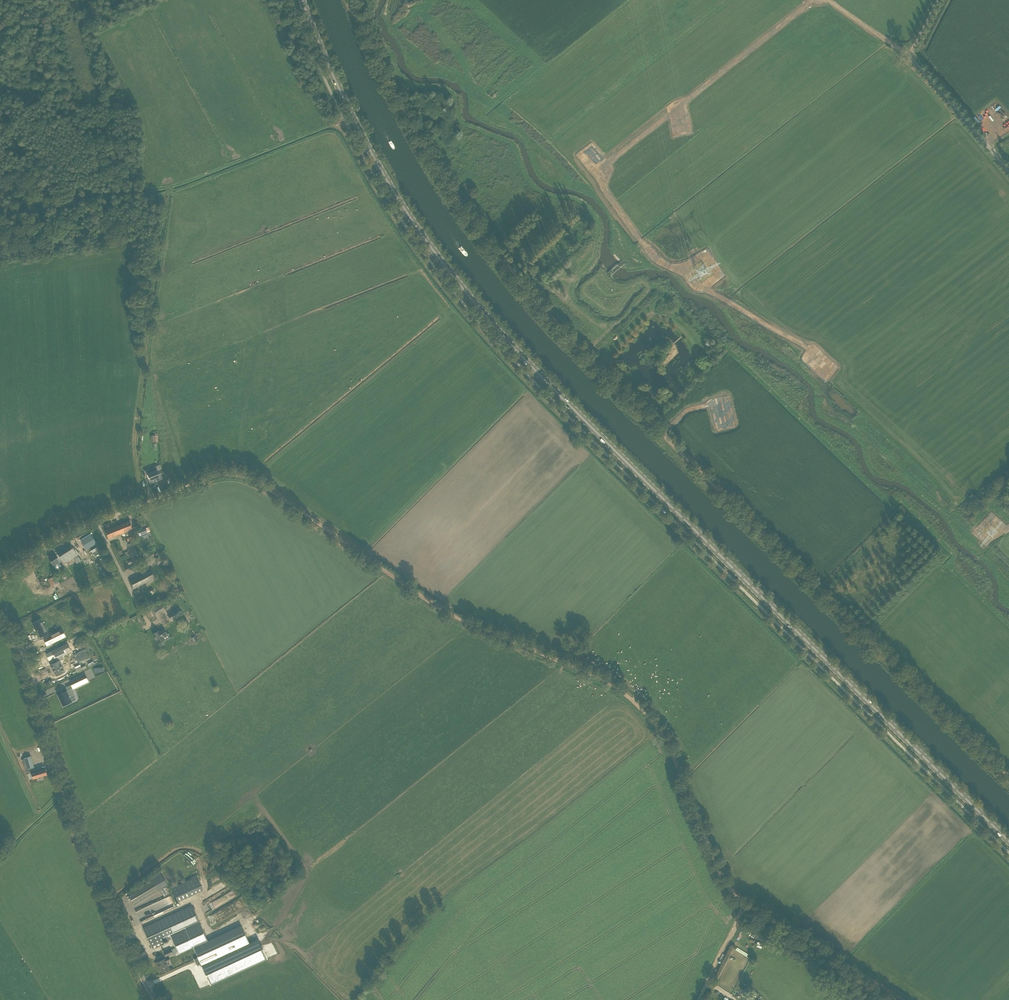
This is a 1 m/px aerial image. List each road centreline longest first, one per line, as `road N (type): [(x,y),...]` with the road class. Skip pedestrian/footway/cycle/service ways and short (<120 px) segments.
road 1 (primary): [(1008,841),(483,313),(383,174),(302,0)]
road 2 (track): [(1008,778),(506,271),(454,202),(345,0)]
road 3 (track): [(190,486),(222,474),(255,481),(449,614),(619,689),(667,742),(722,878),(745,905)]
road 4 (track): [(143,503),(136,416),(169,187),(0,211)]
road 5 (unclassified): [(155,999),(81,846),(22,650),(0,613)]
road 6 (unclassified): [(1008,172),(909,56),(938,0)]
road 7 (track): [(745,905),(903,999)]

